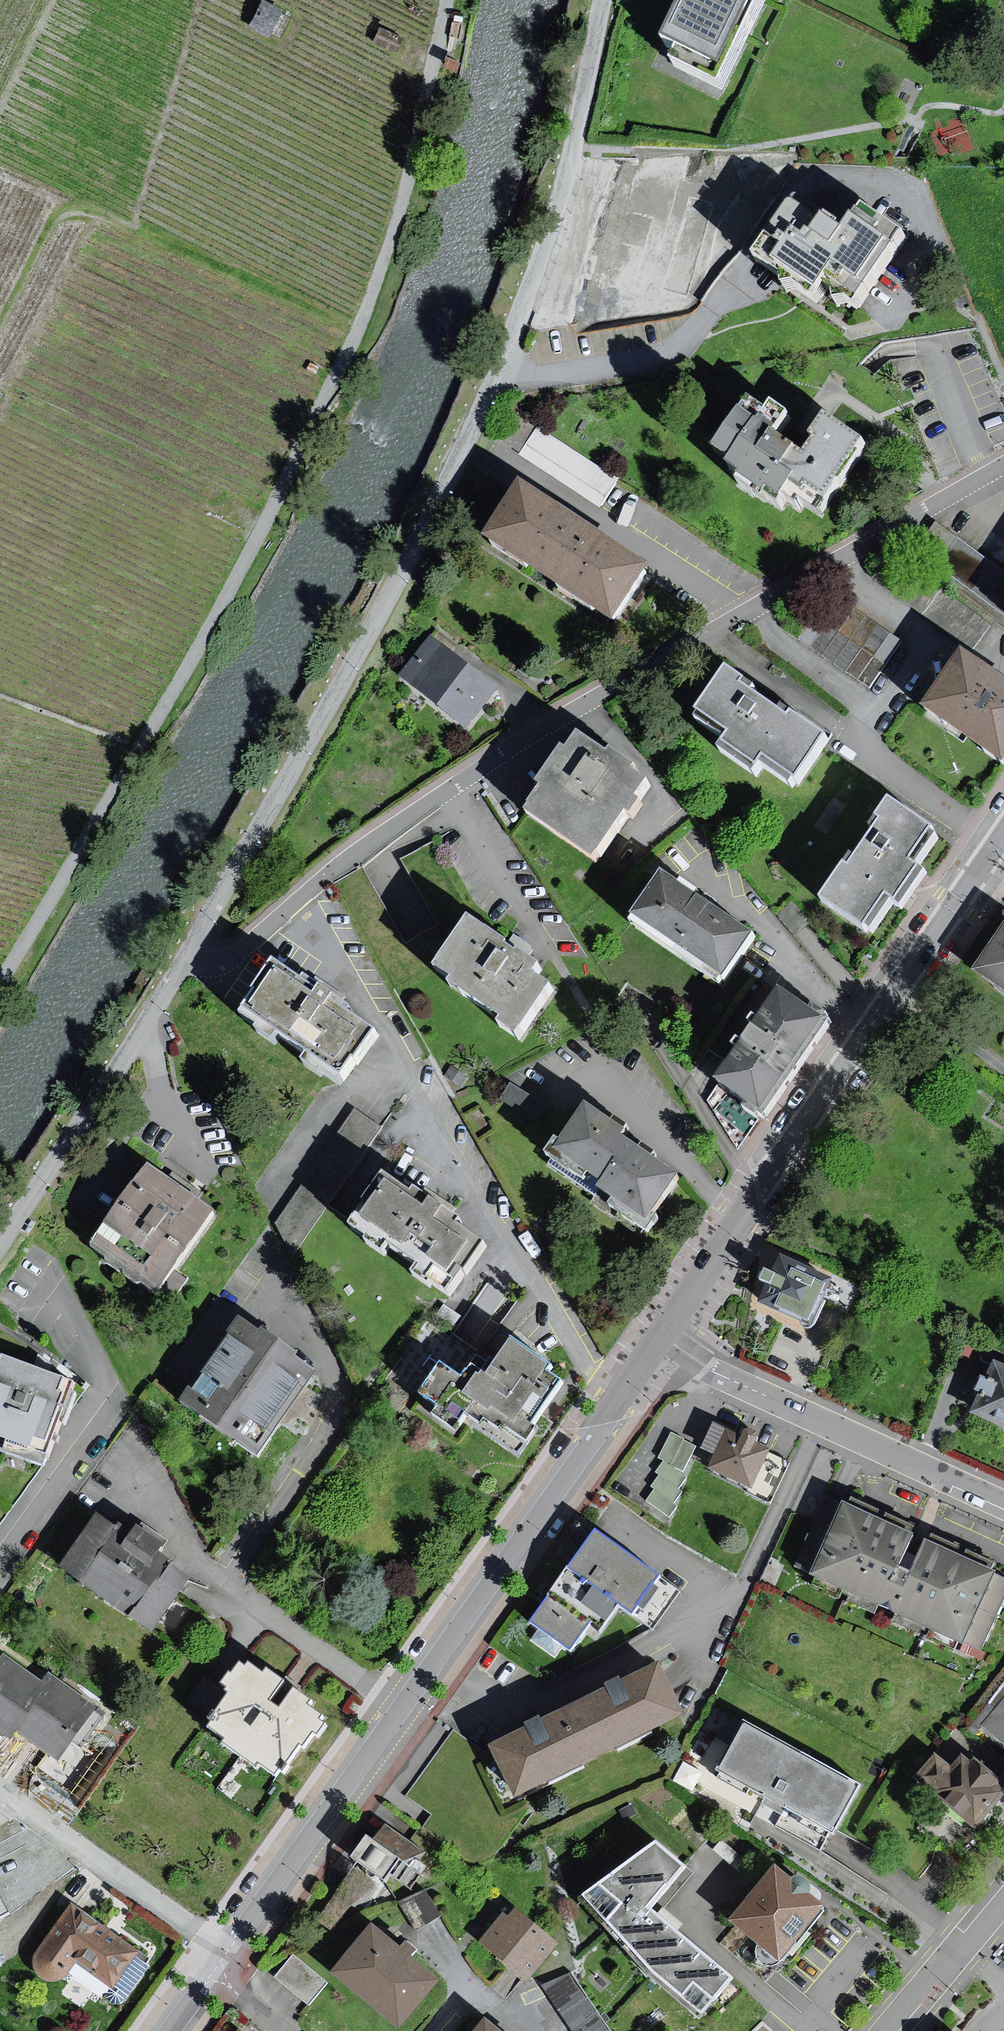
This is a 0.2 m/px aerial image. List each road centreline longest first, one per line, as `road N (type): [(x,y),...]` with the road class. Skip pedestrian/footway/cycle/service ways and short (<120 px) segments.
road 1 (residential): [(179,977),(374,626),(502,374),(568,181),(606,0)]
road 2 (residential): [(1003,465),(510,747),(225,963),(179,977)]
road 3 (residential): [(223,1955),(661,1347)]
road 4 (residential): [(661,1347),(976,872)]
road 5 (track): [(0,324),(55,222),(72,214),(100,216),(358,334)]
road 6 (residential): [(661,1347),(1003,1505)]
road 7 (residential): [(0,1242),(179,977)]
road 8 (residential): [(223,1955),(0,1796)]
road 9 (residential): [(0,1575),(111,1416)]
road 10 (residential): [(886,2030),(1003,1892)]

